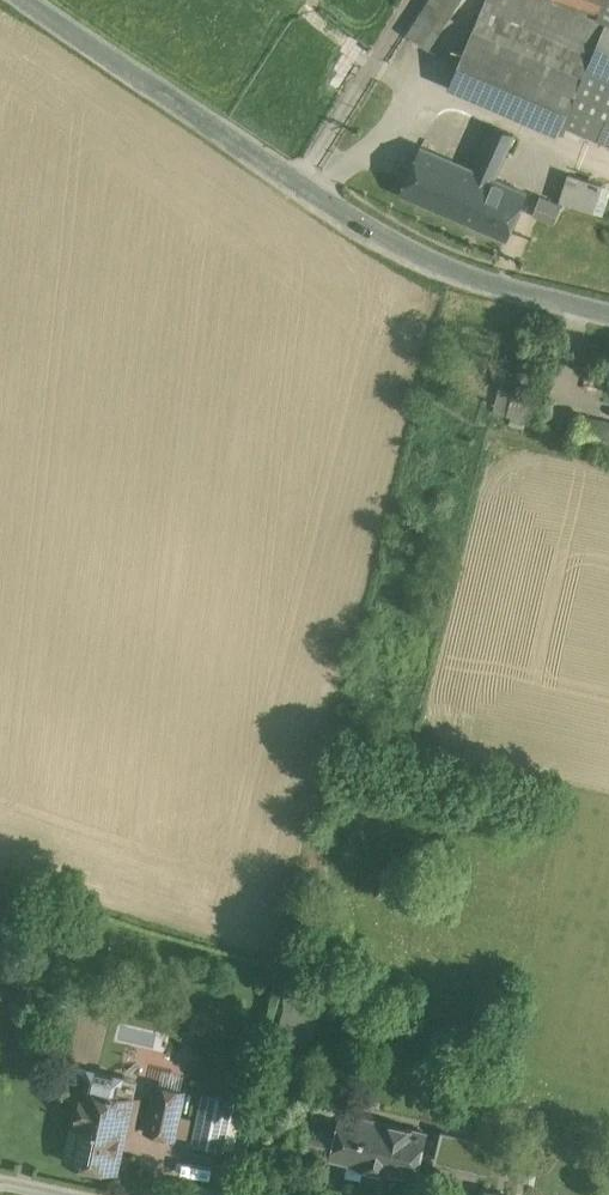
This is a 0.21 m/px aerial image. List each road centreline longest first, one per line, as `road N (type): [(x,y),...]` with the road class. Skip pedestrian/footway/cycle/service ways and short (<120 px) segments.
road 1 (unclassified): [(608,314),(427,260),(32,0)]

